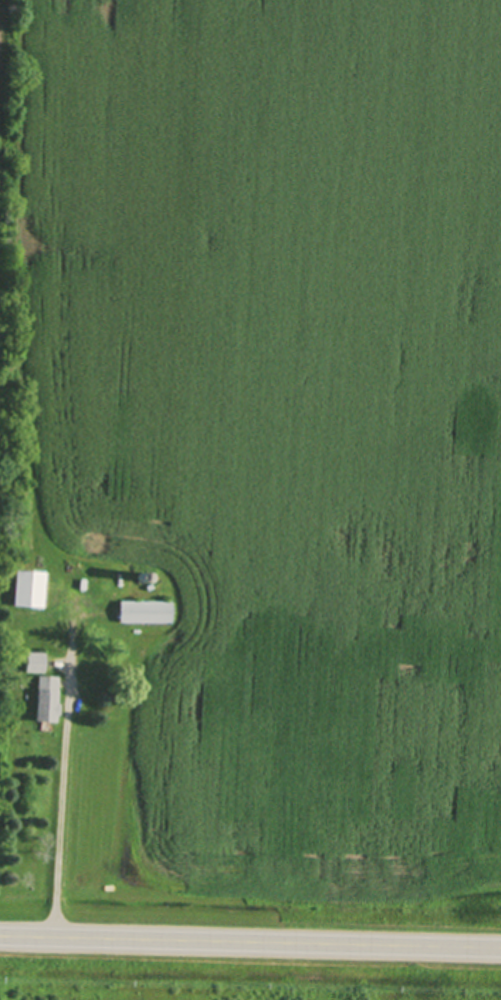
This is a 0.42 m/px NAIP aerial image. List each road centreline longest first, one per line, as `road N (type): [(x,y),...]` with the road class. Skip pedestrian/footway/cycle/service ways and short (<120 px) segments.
road 1 (primary): [(500,950),(0,939)]

